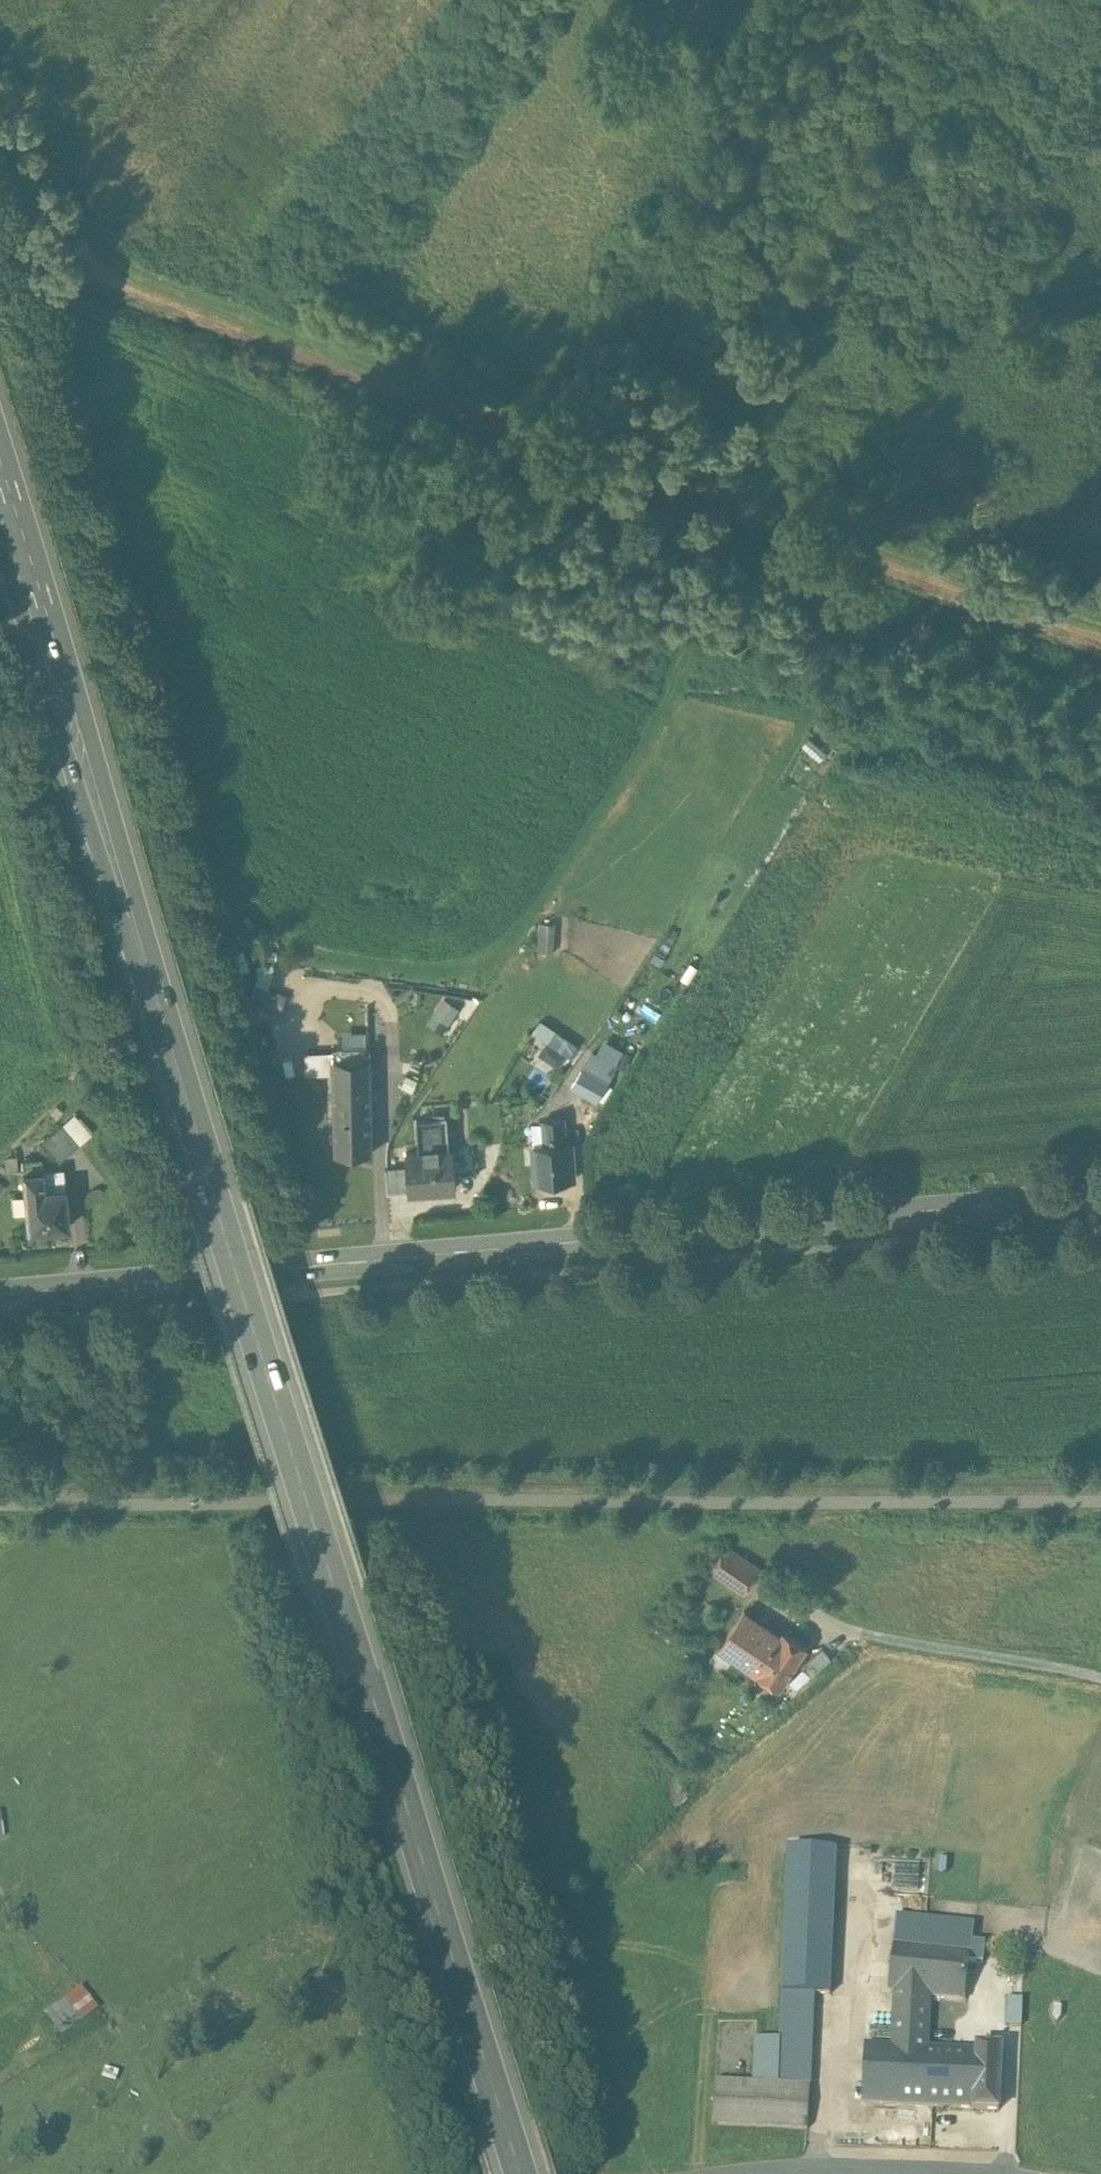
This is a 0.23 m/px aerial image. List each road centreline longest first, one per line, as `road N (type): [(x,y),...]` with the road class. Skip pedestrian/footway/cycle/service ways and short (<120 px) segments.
road 1 (primary): [(519,2173),(0,483)]
road 2 (track): [(1100,625),(130,280),(89,241),(29,129),(0,120)]
road 3 (primary): [(1100,1195),(0,1292)]
road 4 (unclassified): [(748,2173),(826,2163),(992,2166),(1036,2173)]
road 5 (unclassified): [(1100,1681),(846,1631)]

